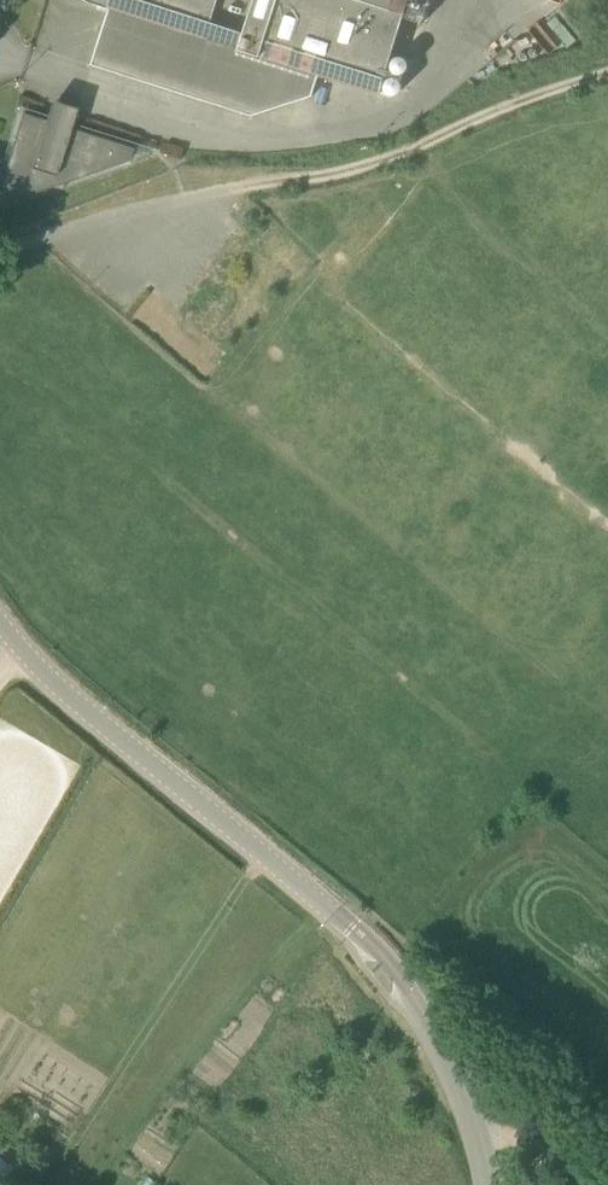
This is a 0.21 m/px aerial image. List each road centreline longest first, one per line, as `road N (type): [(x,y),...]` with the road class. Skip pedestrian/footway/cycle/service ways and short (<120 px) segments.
road 1 (tertiary): [(497,1184),(494,1149),(457,1048),(418,990),(72,697),(0,622)]
road 2 (residential): [(410,159),(0,244)]
road 3 (track): [(607,81),(410,159)]
road 4 (track): [(607,1118),(541,1139),(486,1128)]

